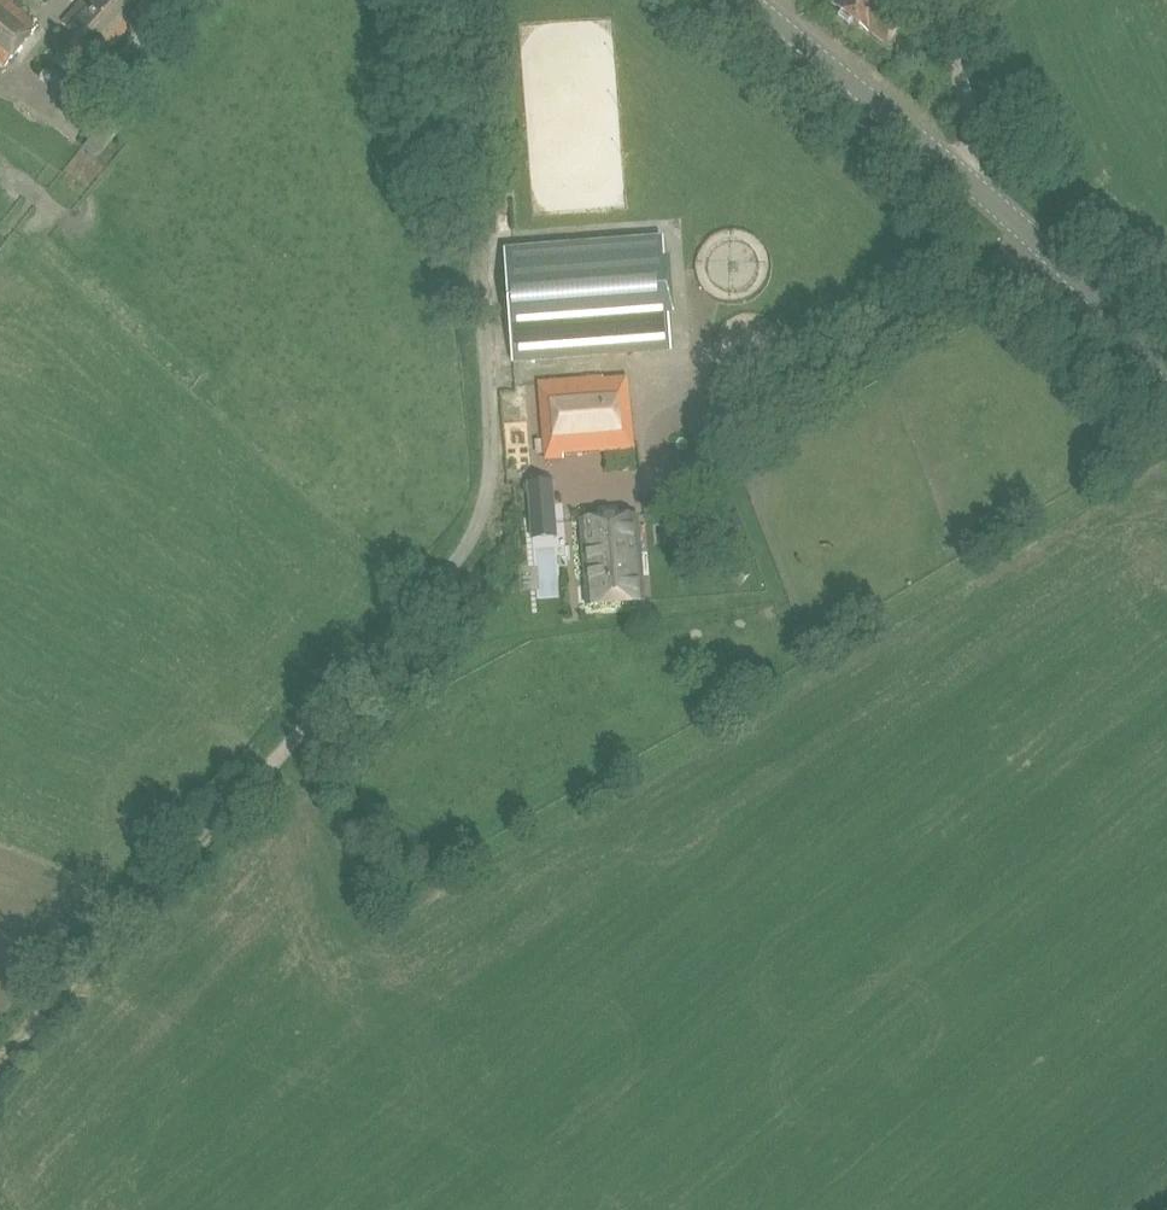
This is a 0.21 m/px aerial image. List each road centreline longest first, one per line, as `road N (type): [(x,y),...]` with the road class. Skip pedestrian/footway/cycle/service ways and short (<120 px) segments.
road 1 (track): [(0,1055),(465,545),(483,506),(493,438),(453,0)]
road 2 (tertiary): [(1166,366),(1034,241),(745,0)]
road 3 (track): [(976,190),(968,97),(941,0)]

